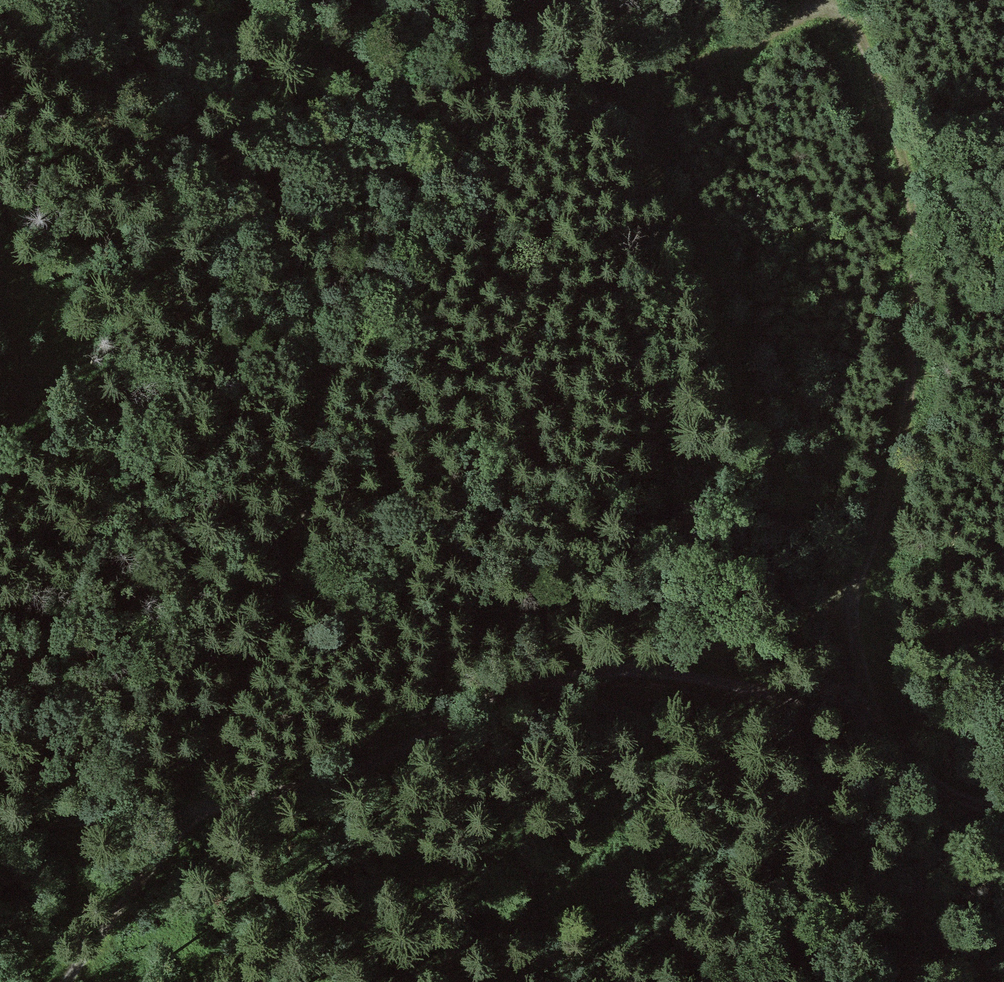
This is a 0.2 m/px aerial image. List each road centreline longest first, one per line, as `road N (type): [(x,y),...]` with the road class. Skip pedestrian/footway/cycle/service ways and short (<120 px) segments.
road 1 (track): [(661,669),(766,634),(836,591),(769,452),(634,121),(544,68),(327,71),(280,40),(249,0)]
road 2 (track): [(66,981),(199,808),(198,771),(268,625),(305,502),(321,402),(303,309),(261,230),(88,0)]
road 3 (track): [(1003,811),(970,806),(869,725),(778,685),(661,669),(544,680),(455,716),(339,784),(0,833)]
road 4 (track): [(869,725),(836,591),(861,573),(904,420),(913,256),(889,107),(843,11),(816,6),(656,82),(634,121)]
road 5 (track): [(331,981),(536,723),(544,680)]

